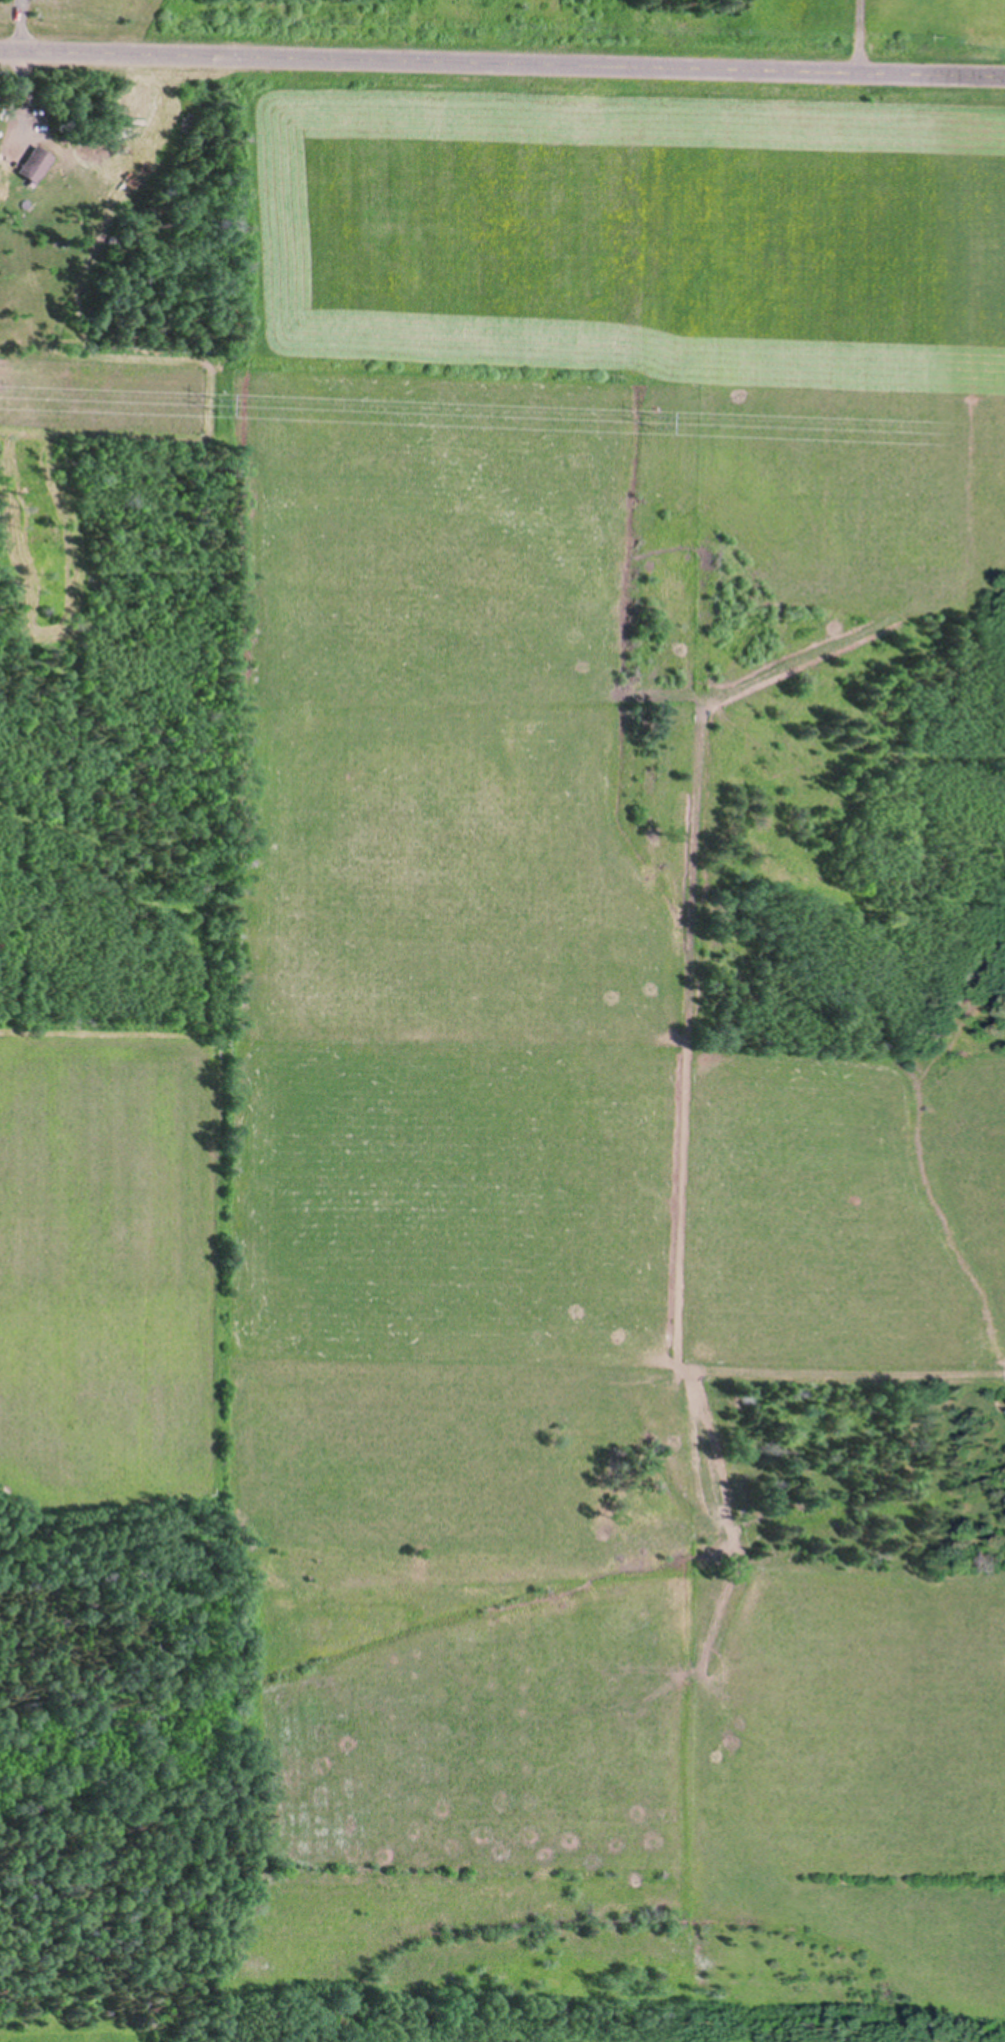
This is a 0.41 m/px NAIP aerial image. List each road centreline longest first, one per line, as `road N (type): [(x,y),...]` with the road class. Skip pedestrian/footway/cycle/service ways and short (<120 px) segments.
road 1 (secondary): [(0,71),(1004,83)]

